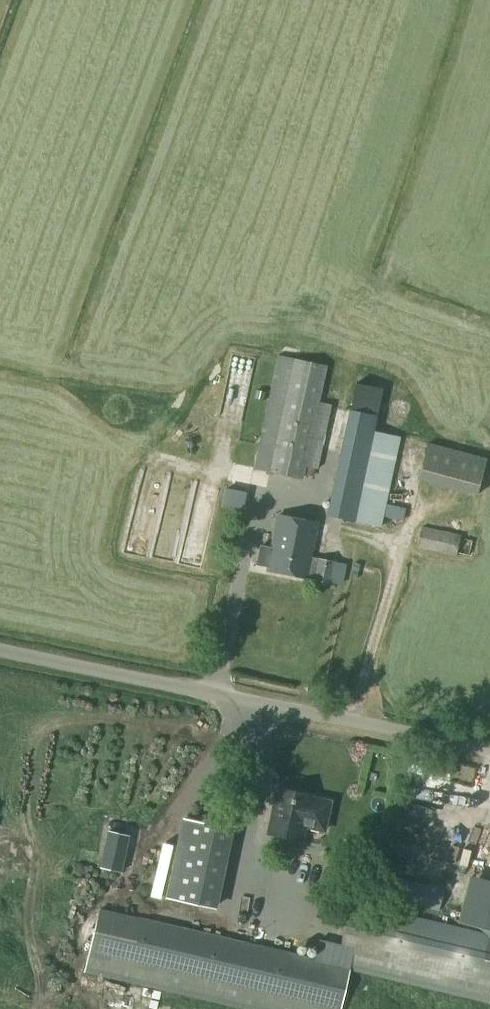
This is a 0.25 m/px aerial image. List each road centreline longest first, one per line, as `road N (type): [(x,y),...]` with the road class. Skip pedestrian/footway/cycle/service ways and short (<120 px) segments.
road 1 (unclassified): [(489,751),(0,650)]

